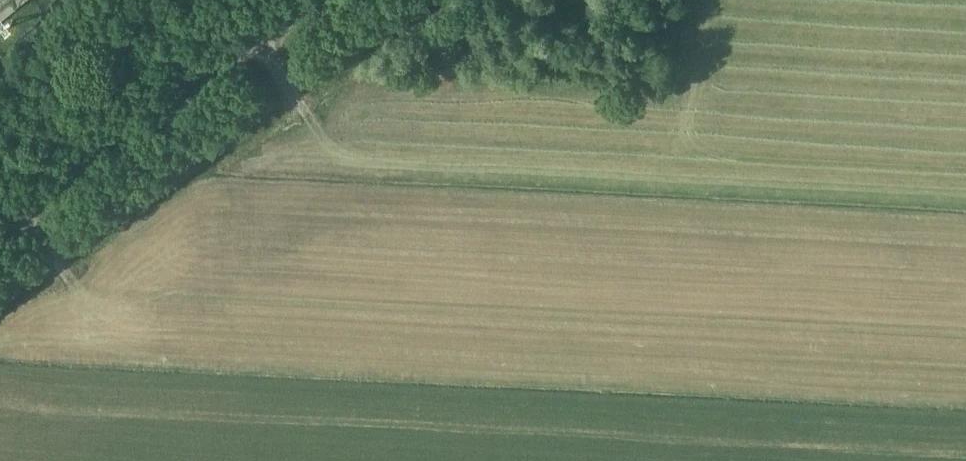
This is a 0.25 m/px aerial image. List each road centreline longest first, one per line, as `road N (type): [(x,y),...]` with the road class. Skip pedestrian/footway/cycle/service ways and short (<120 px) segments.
road 1 (unclassified): [(0,227),(311,0)]

